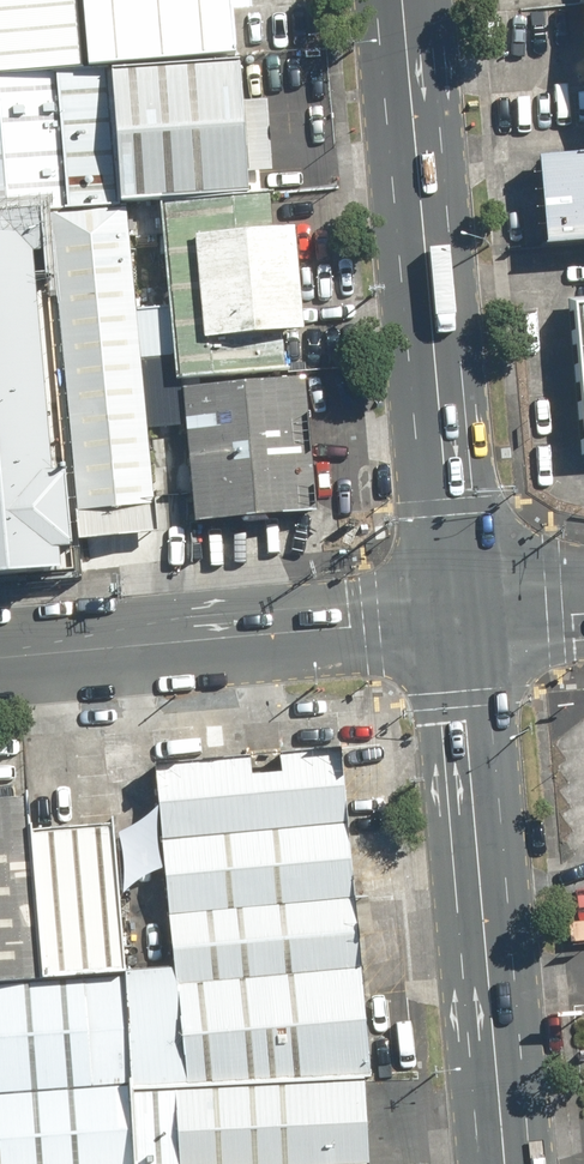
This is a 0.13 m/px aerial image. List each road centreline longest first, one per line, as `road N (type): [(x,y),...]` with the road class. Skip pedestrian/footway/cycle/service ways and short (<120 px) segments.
road 1 (secondary): [(403,0),(459,621)]
road 2 (secondary): [(459,621),(505,1163)]
road 3 (secondary): [(459,621),(0,654)]
road 4 (tertiary): [(459,621),(583,612)]

